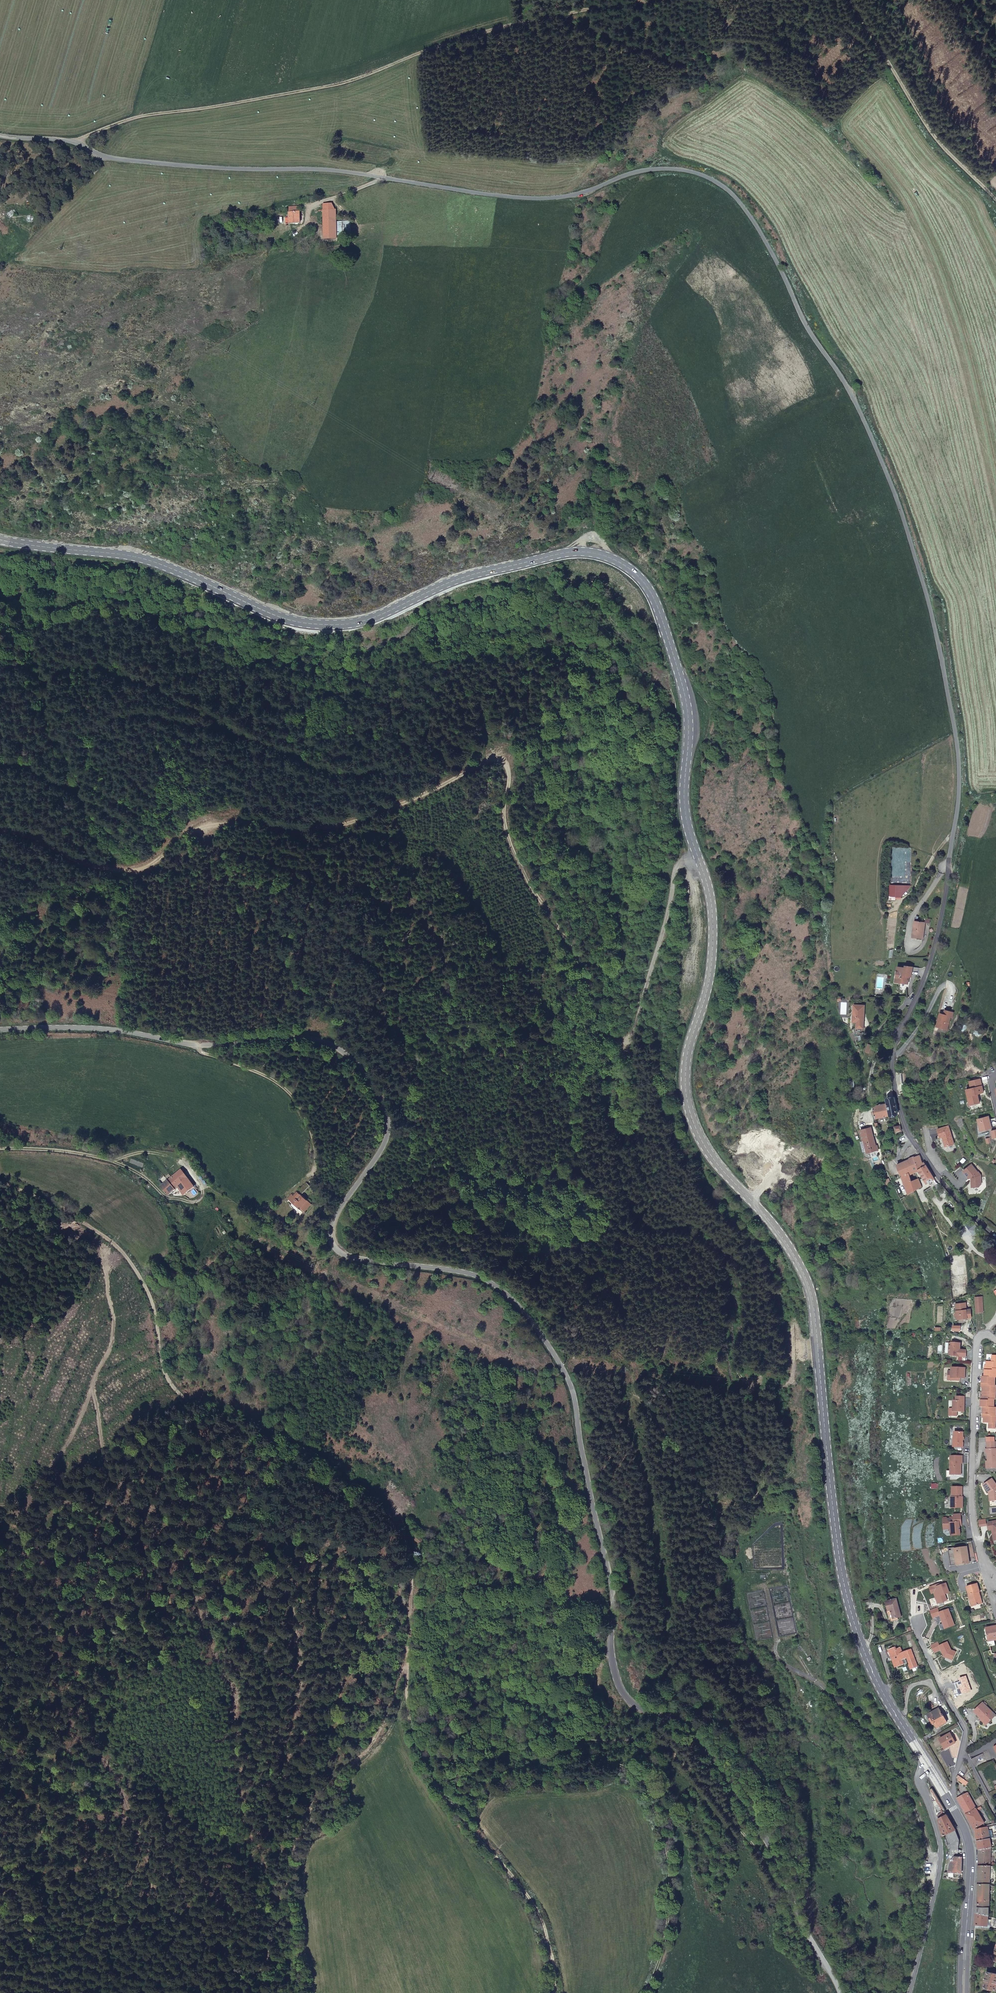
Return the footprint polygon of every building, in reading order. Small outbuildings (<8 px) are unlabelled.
[(289,208),(289,211),(289,213),(289,225),(299,225),(299,213),(298,208),(289,208)] [(335,211),(322,211),(325,241),(337,240),(336,237),(336,223),(335,211)] [(336,223),(336,237),(342,237),(342,238),(351,237),(349,222),(336,223)] [(916,887),(896,885),(894,896),(905,898),(916,887)] [(925,930),(926,922),(916,921),(914,934),(915,934),(914,938),(923,939),(924,931),(925,930)] [(898,976),(897,981),(909,983),(909,978),(908,978),(908,976),(912,976),(913,966),(906,965),(906,967),(898,966),(897,976),(898,976)] [(863,1015),(866,1015),(866,1009),(856,1009),(855,1026),(866,1026),(866,1022),(863,1022),(863,1015)] [(953,1011),(947,1010),(946,1014),(943,1013),(940,1021),(942,1021),(941,1026),(949,1029),(953,1011)] [(942,1021),(940,1021),(936,1020),(934,1028),(940,1030),(941,1026),(942,1021)] [(890,1115),(898,1114),(895,1098),(887,1099),(888,1104),(890,1115)] [(875,1118),(890,1115),(888,1104),(873,1107),(875,1118)] [(874,1137),(865,1140),(868,1152),(877,1150),(874,1137)] [(937,1184),(925,1162),(923,1163),(920,1155),(909,1160),(898,1165),(897,1165),(902,1177),(909,1173),(909,1174),(919,1170),(927,1183),(930,1182),(933,1186),(937,1184)] [(168,1180),(176,1190),(178,1188),(184,1196),(195,1187),(182,1170),(168,1180)] [(909,1195),(915,1191),(922,1187),(918,1178),(912,1181),(909,1174),(909,1173),(902,1177),(909,1195)] [(164,1175),(156,1183),(159,1188),(160,1187),(167,1196),(176,1190),(168,1180),(164,1175)] [(195,1187),(184,1196),(190,1199),(196,1194),(195,1187)] [(300,1215),(309,1208),(299,1196),(296,1198),(293,1195),(287,1200),(289,1203),(287,1204),(292,1210),(294,1208),(300,1215)] [(974,1226),(972,1223),(967,1227),(972,1235),(979,1230),(975,1225),(974,1226)] [(981,1296),(974,1297),(975,1312),(982,1311),(981,1296)] [(970,1317),(969,1308),(965,1309),(965,1302),(955,1303),(956,1311),(954,1313),(954,1315),(956,1317),(956,1318),(970,1317)] [(959,1349),(959,1343),(951,1342),(951,1346),(949,1346),(949,1353),(951,1355),(965,1356),(966,1350),(959,1349)] [(995,1368),(995,1355),(991,1355),(991,1361),(986,1361),(985,1369),(992,1370),(992,1368),(995,1368)] [(947,1370),(947,1377),(960,1377),(964,1378),(964,1367),(951,1367),(951,1371),(947,1370)] [(995,1377),(995,1368),(992,1368),(992,1370),(985,1369),(984,1369),(984,1376),(995,1377)] [(981,1384),(995,1384),(995,1377),(984,1376),(981,1376),(981,1384)] [(982,1392),(987,1392),(995,1393),(995,1384),(981,1384),(980,1383),(980,1387),(982,1387),(982,1392)] [(982,1392),(981,1401),(980,1401),(980,1407),(982,1407),(993,1408),(994,1400),(995,1400),(995,1394),(995,1393),(987,1392),(982,1392)] [(953,1400),(953,1408),(953,1411),(956,1411),(964,1411),(964,1396),(955,1396),(955,1400),(953,1400)] [(982,1407),(982,1414),(983,1414),(983,1423),(988,1423),(988,1429),(995,1429),(995,1421),(995,1416),(995,1408),(993,1408),(982,1407)] [(963,1432),(954,1431),(954,1442),(955,1442),(955,1446),(963,1447),(963,1442),(962,1442),(963,1432)] [(986,1438),(987,1449),(995,1448),(994,1441),(994,1437),(986,1438)] [(987,1461),(988,1468),(995,1468),(995,1448),(987,1449),(985,1449),(985,1453),(987,1453),(987,1461)] [(950,1456),(950,1470),(950,1474),(961,1474),(961,1470),(960,1468),(960,1467),(961,1467),(961,1463),(962,1463),(962,1455),(950,1456)] [(989,1492),(991,1491),(992,1500),(995,1500),(995,1484),(992,1478),(983,1485),(989,1492)] [(952,1496),(963,1496),(963,1486),(952,1487),(952,1496)] [(950,1508),(963,1508),(963,1496),(952,1496),(950,1496),(950,1508)] [(961,1521),(961,1513),(953,1514),(954,1517),(943,1518),(944,1524),(948,1528),(951,1528),(951,1534),(961,1534),(960,1524),(959,1521),(961,1521)] [(970,1562),(967,1546),(955,1548),(957,1564),(970,1562)] [(973,1606),(982,1603),(978,1592),(980,1591),(978,1583),(967,1586),(970,1594),(969,1594),(973,1606)] [(882,1603),(885,1612),(887,1611),(889,1620),(894,1619),(897,1617),(892,1600),(882,1603)] [(989,1646),(995,1644),(994,1639),(995,1639),(995,1626),(986,1628),(988,1640),(989,1646)] [(890,1657),(894,1667),(900,1665),(898,1660),(904,1659),(906,1665),(905,1665),(907,1670),(913,1668),(907,1650),(898,1653),(897,1648),(892,1649),(892,1647),(885,1649),(888,1658),(890,1657)] [(995,1716),(995,1715),(984,1702),(975,1711),(981,1718),(987,1724),(995,1716)] [(940,1709),(929,1716),(934,1724),(936,1723),(938,1727),(947,1722),(940,1709)] [(946,1748),(956,1742),(951,1732),(940,1739),(946,1748)] [(922,1738),(925,1742),(933,1737),(930,1733),(922,1738)] [(966,1785),(968,1782),(959,1775),(957,1777),(959,1779),(958,1780),(966,1785)] [(957,1798),(966,1815),(977,1809),(968,1793),(957,1798)] [(974,1828),(981,1825),(985,1823),(977,1809),(966,1815),(974,1828)] [(956,1831),(945,1812),(937,1816),(943,1837),(947,1835),(956,1831)] [(990,1838),(987,1827),(975,1829),(978,1841),(990,1838)] [(960,1841),(956,1831),(947,1835),(950,1849),(949,1855),(954,1856),(958,1856),(959,1850),(960,1841)] [(990,1838),(978,1841),(979,1850),(991,1847),(990,1838)] [(991,1847),(979,1850),(979,1865),(990,1865),(991,1847)] [(962,1850),(959,1850),(958,1856),(954,1856),(948,1865),(949,1872),(961,1873),(962,1850)] [(990,1865),(979,1865),(978,1881),(981,1881),(982,1884),(990,1884),(990,1865)] [(981,1881),(978,1881),(978,1913),(989,1916),(989,1908),(990,1884),(982,1884),(981,1881)] [(976,1913),(975,1928),(984,1928),(986,1928),(986,1926),(987,1926),(988,1918),(988,1916),(978,1914),(976,1913)] [(995,1988),(995,1974),(987,1972),(984,1988),(995,1990),(995,1988)]
